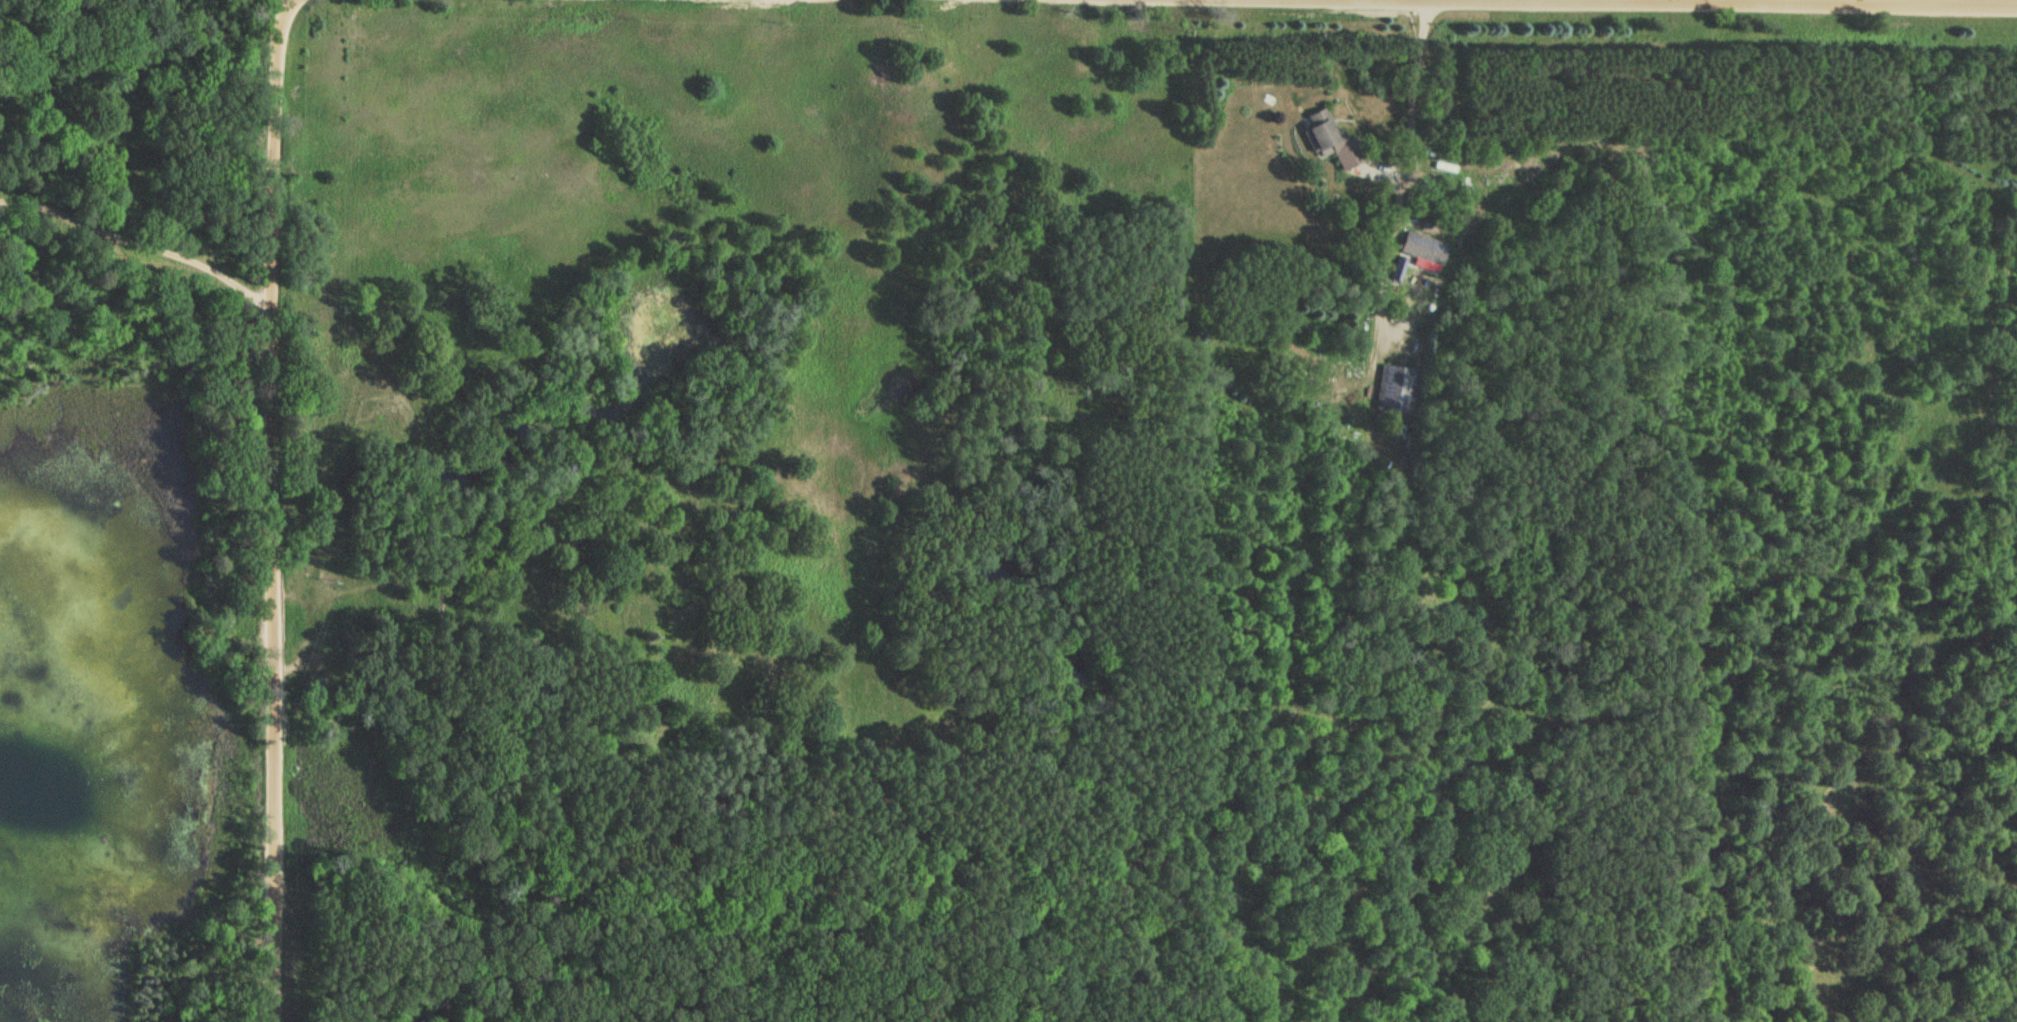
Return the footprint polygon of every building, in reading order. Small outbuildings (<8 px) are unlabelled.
[(1304,127),(1317,153),(1332,145),(1343,166),(1358,158),(1345,134),(1338,138),(1326,116),(1328,115),(1323,106),(1308,114),(1313,123),(1304,127)] [(1406,228),(1399,248),(1439,261),(1446,241),(1406,228)] [(1383,361),(1375,407),(1411,413),(1418,367),(1383,361)]
